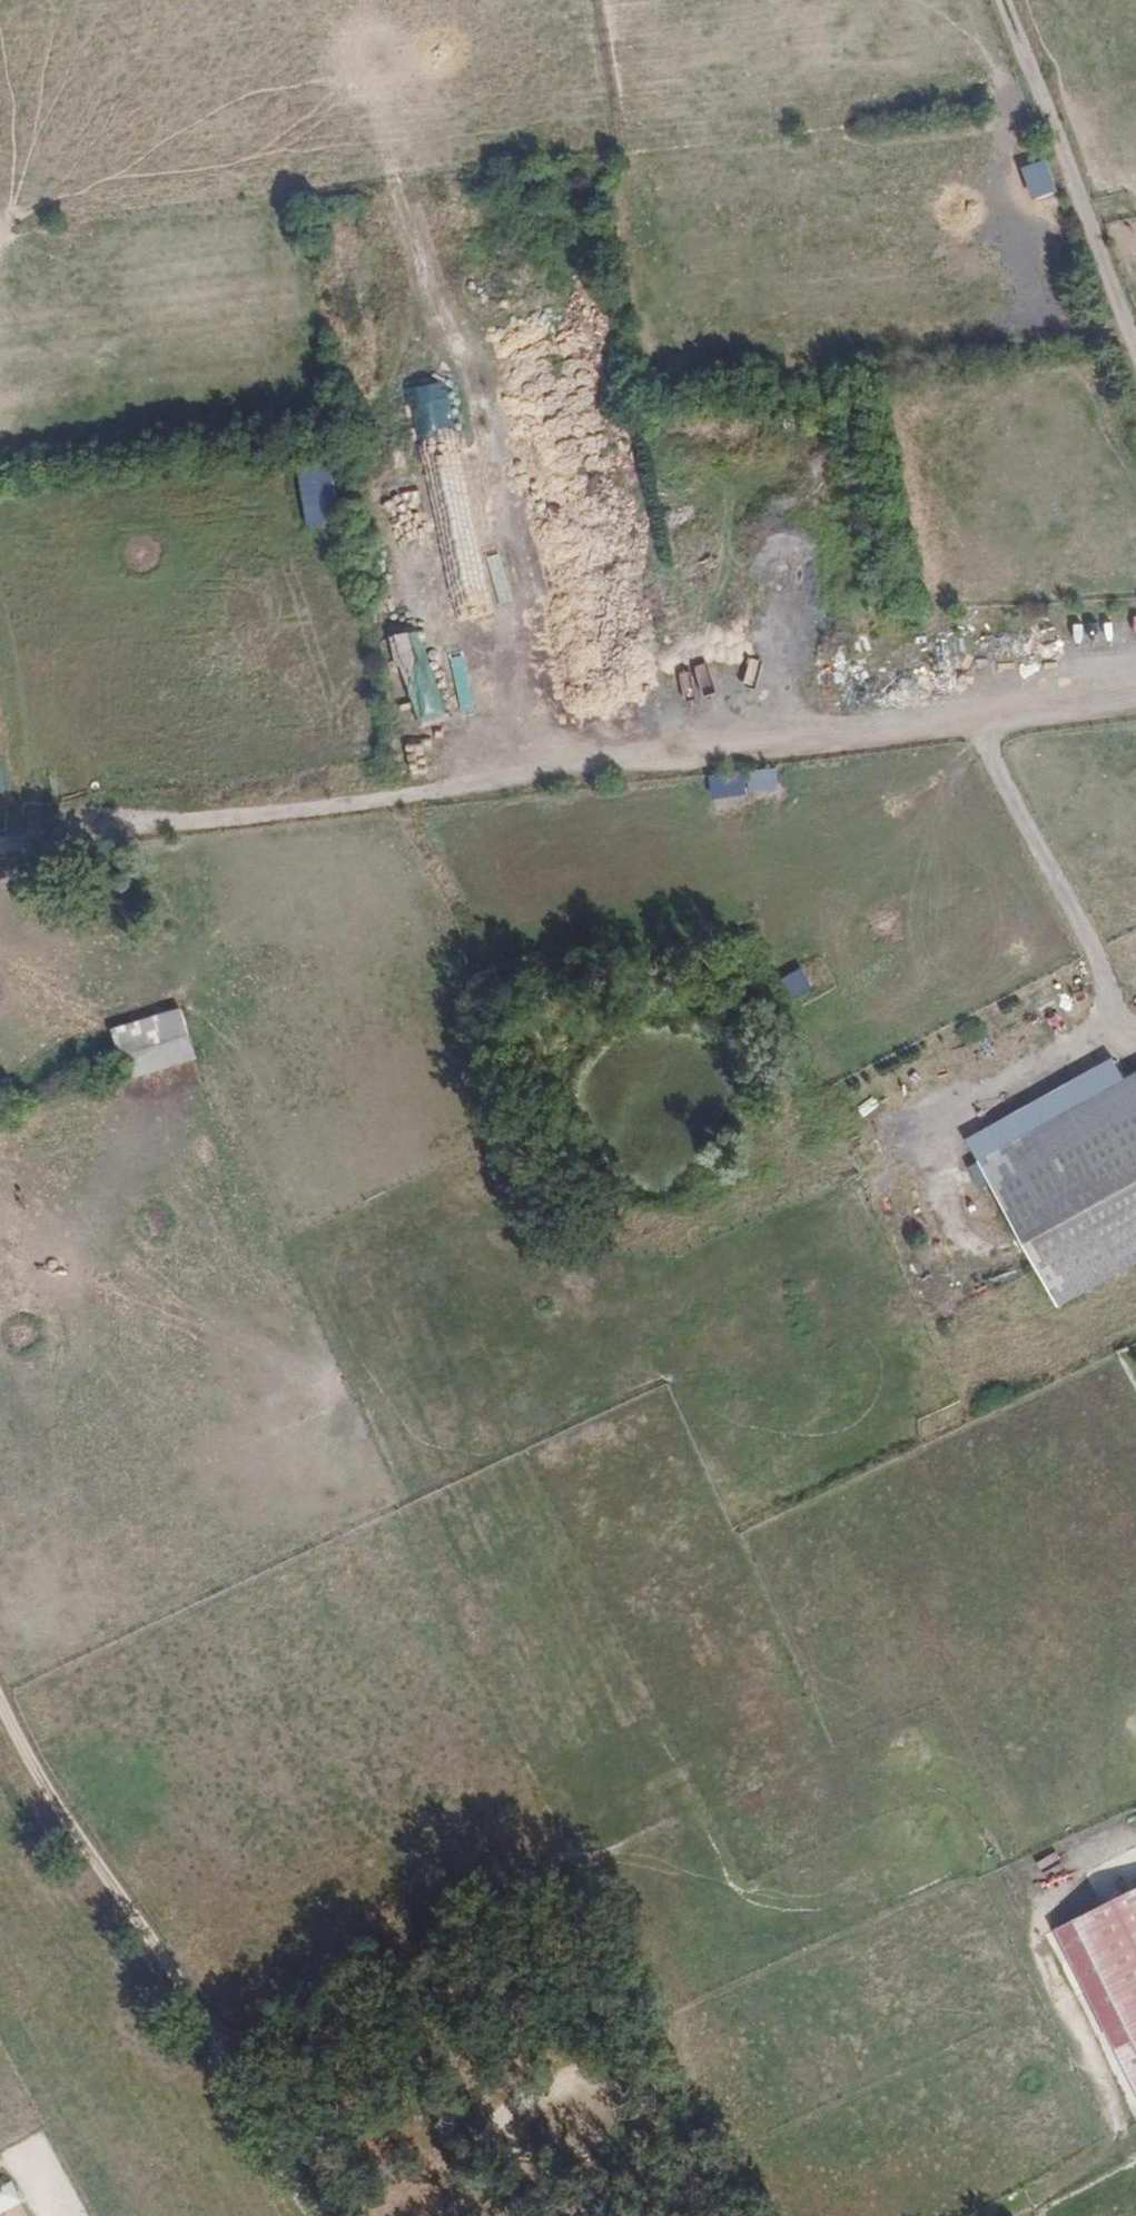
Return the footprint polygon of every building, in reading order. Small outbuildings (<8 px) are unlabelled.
[(1051,162),(1021,170),(1030,203),(1060,195),(1051,162)] [(296,471),(305,524),(341,518),(333,465),(296,471)] [(712,770),(713,793),(779,791),(778,769),(712,770)] [(181,1007),(113,1026),(127,1073),(196,1053),(181,1007)] [(994,1180),(1062,1303),(1135,1263),(1135,1066),(979,1152),(994,1180)] [(1102,1979),(1135,1962),(1135,1889),(1072,1920),(1074,1925),(1102,1979)] [(1102,1979),(1074,1925),(1056,1934),(1135,2096),(1135,2049),(1102,1979)] [(1102,1979),(1135,2049),(1135,1962),(1102,1979)]
